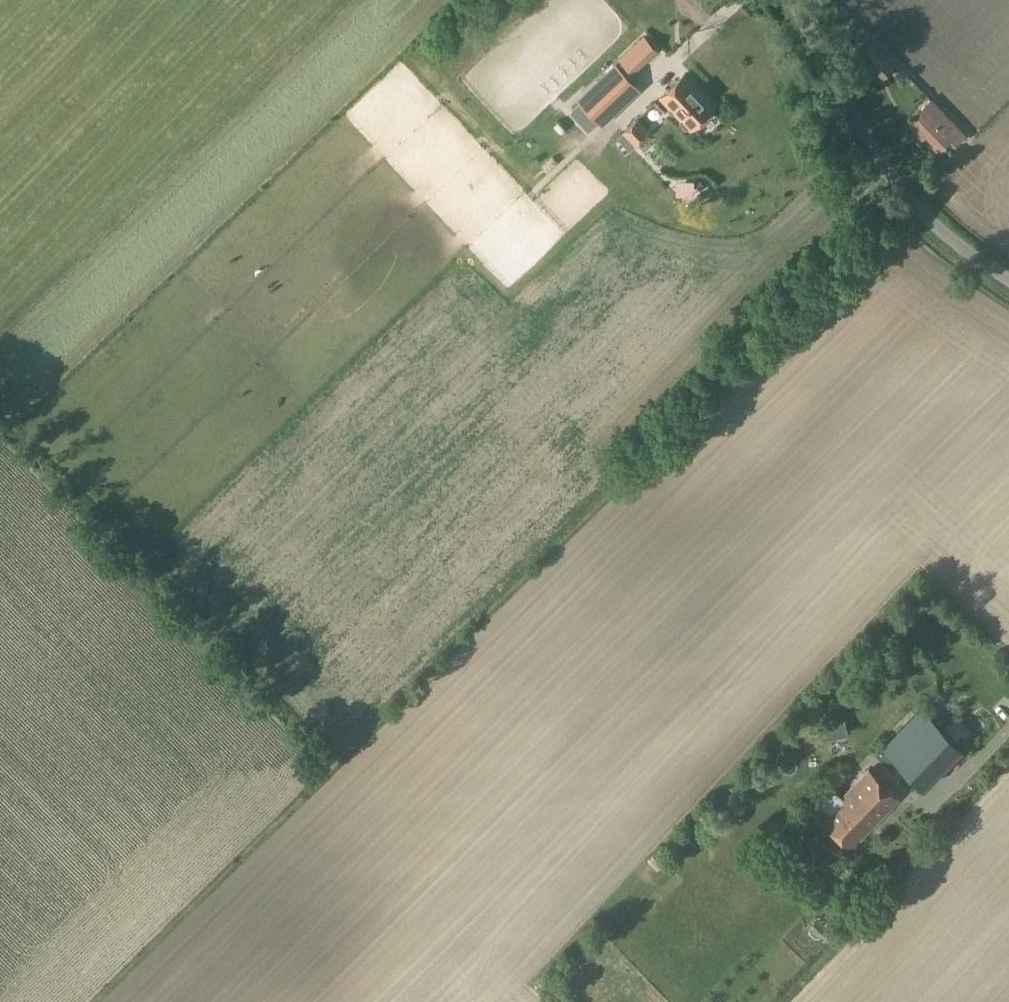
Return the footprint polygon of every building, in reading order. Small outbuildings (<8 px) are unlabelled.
[(616,65),(584,95),(580,99),(586,105),(601,122),(637,87),(616,65)] [(715,105),(685,74),(660,98),(690,129),(715,105)] [(923,112),(909,126),(922,140),(925,137),(938,150),(951,137),(949,134),(956,127),(930,100),(921,109),(923,112)] [(650,130),(638,117),(621,133),(634,145),(650,130)] [(923,706),(882,748),(926,791),(966,749),(923,706)] [(818,804),(826,812),(821,818),(852,848),(900,798),(869,769),(840,798),(832,790),(818,804)]
